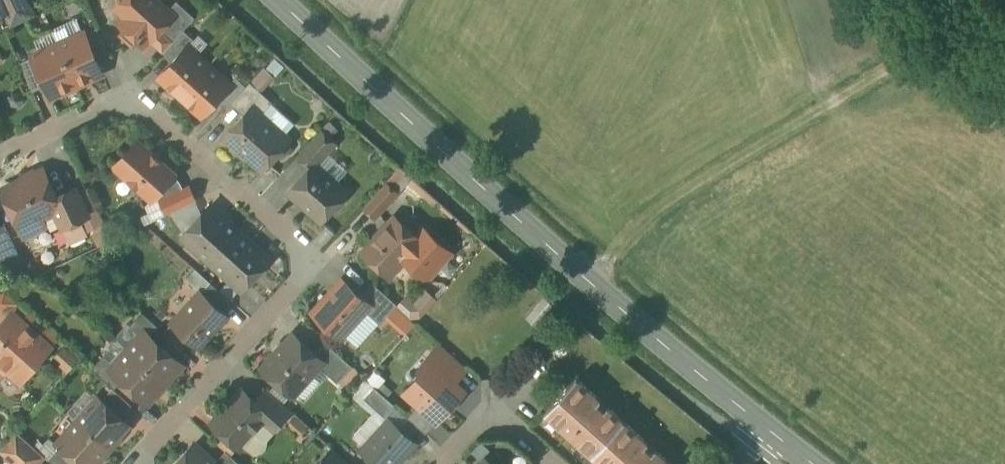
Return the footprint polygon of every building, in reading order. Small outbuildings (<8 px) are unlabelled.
[(5,12),(11,9),(7,0),(0,0),(0,15),(5,12)] [(11,9),(5,12),(12,27),(37,15),(30,0),(7,0),(11,9)] [(157,0),(124,0),(118,7),(129,17),(122,25),(128,30),(123,34),(134,44),(138,39),(144,44),(150,37),(153,39),(161,30),(174,15),(169,11),(157,0)] [(174,15),(161,30),(174,41),(164,52),(164,53),(185,30),(196,18),(178,1),(169,11),(174,15)] [(1003,18),(995,22),(994,31),(1002,37),(1003,36),(1004,40),(1004,19),(1003,18)] [(111,57),(98,28),(86,33),(99,62),(111,57)] [(185,30),(164,53),(174,61),(186,48),(186,49),(189,46),(195,39),(185,30)] [(86,33),(59,44),(77,84),(104,72),(86,33)] [(59,44),(33,56),(33,57),(46,86),(51,96),(77,84),(59,44)] [(174,61),(160,77),(182,96),(210,65),(189,46),(186,49),(186,48),(174,61)] [(46,86),(33,57),(21,62),(34,91),(46,86)] [(230,83),(210,65),(182,96),(203,115),(217,100),(229,87),(228,86),(230,83)] [(998,74),(990,85),(1004,95),(1004,78),(998,74)] [(230,83),(228,86),(229,87),(217,100),(227,108),(232,103),(247,86),(236,76),(230,83)] [(247,86),(232,103),(246,115),(254,107),(262,115),(274,102),(251,82),(247,86)] [(262,115),(254,107),(246,115),(228,136),(263,168),(289,139),(262,115)] [(337,143),(322,129),(298,156),(311,168),(316,162),(318,164),(337,143)] [(176,173),(139,140),(115,166),(152,199),(158,193),(174,175),(176,173)] [(318,164),(316,162),(311,168),(289,192),(322,221),(335,207),(339,206),(347,197),(347,194),(349,191),(318,164)] [(74,189),(57,198),(44,169),(3,189),(19,223),(39,213),(41,218),(56,211),(64,227),(88,216),(74,189)] [(174,175),(158,193),(163,198),(187,186),(182,184),(178,180),(175,176),(174,175)] [(386,182),(365,206),(377,217),(398,193),(386,182)] [(163,198),(161,199),(168,213),(196,200),(189,185),(163,198)] [(211,205),(185,234),(214,260),(237,234),(238,234),(240,231),(211,205)] [(396,216),(389,224),(387,224),(376,236),(376,239),(364,252),(379,266),(379,269),(385,274),(388,274),(391,276),(407,258),(407,256),(421,239),(396,216)] [(0,228),(0,261),(19,252),(6,225),(0,228)] [(238,234),(237,234),(214,260),(212,262),(242,289),(268,261),(238,234)] [(343,279),(314,311),(342,337),(366,310),(371,305),(359,294),(343,279)] [(398,305),(372,280),(359,294),(371,305),(366,310),(381,323),(398,305)] [(212,282),(202,292),(223,311),(232,300),(212,282)] [(0,294),(0,311),(19,302),(6,291),(0,294)] [(202,292),(201,291),(173,323),(199,346),(228,315),(223,311),(202,292)] [(17,316),(3,332),(0,330),(0,367),(5,371),(11,371),(11,370),(22,380),(48,350),(34,337),(37,334),(17,316)] [(129,350),(165,384),(183,365),(147,331),(129,350)] [(294,333),(263,367),(294,395),(320,366),(324,361),(316,354),(294,333)] [(354,366),(327,342),(316,354),(324,361),(320,366),(339,383),(354,366)] [(468,368),(441,344),(428,359),(436,367),(437,366),(455,382),(468,368)] [(148,403),(165,384),(129,350),(115,365),(111,369),(123,380),(148,403)] [(115,365),(105,355),(93,369),(114,387),(115,389),(123,380),(111,369),(115,365)] [(436,367),(428,376),(420,376),(406,391),(438,420),(465,391),(455,382),(437,366),(436,367)] [(578,377),(545,413),(601,463),(622,463),(647,439),(578,377)] [(292,410),(266,386),(254,399),(270,414),(266,419),(276,428),(292,410)] [(115,389),(114,387),(102,400),(122,417),(133,405),(115,389)] [(254,399),(243,390),(214,423),(240,447),(243,444),(247,444),(255,436),(254,431),(266,419),(270,414),(254,399)] [(102,400),(100,397),(79,420),(69,411),(69,412),(111,450),(112,449),(109,447),(129,424),(122,417),(102,400)] [(69,412),(79,421),(58,444),(61,446),(80,463),(81,463),(93,463),(108,447),(111,450),(69,412)] [(361,449),(378,463),(399,463),(418,443),(390,418),(361,449)] [(17,430),(1,448),(19,463),(29,463),(41,451),(17,430)] [(647,439),(622,463),(674,463),(647,439)] [(176,463),(218,463),(195,443),(176,463)] [(61,446),(49,459),(55,463),(80,463),(61,446)] [(319,463),(351,463),(334,448),(319,463)] [(230,454),(221,463),(241,463),(230,454)]
